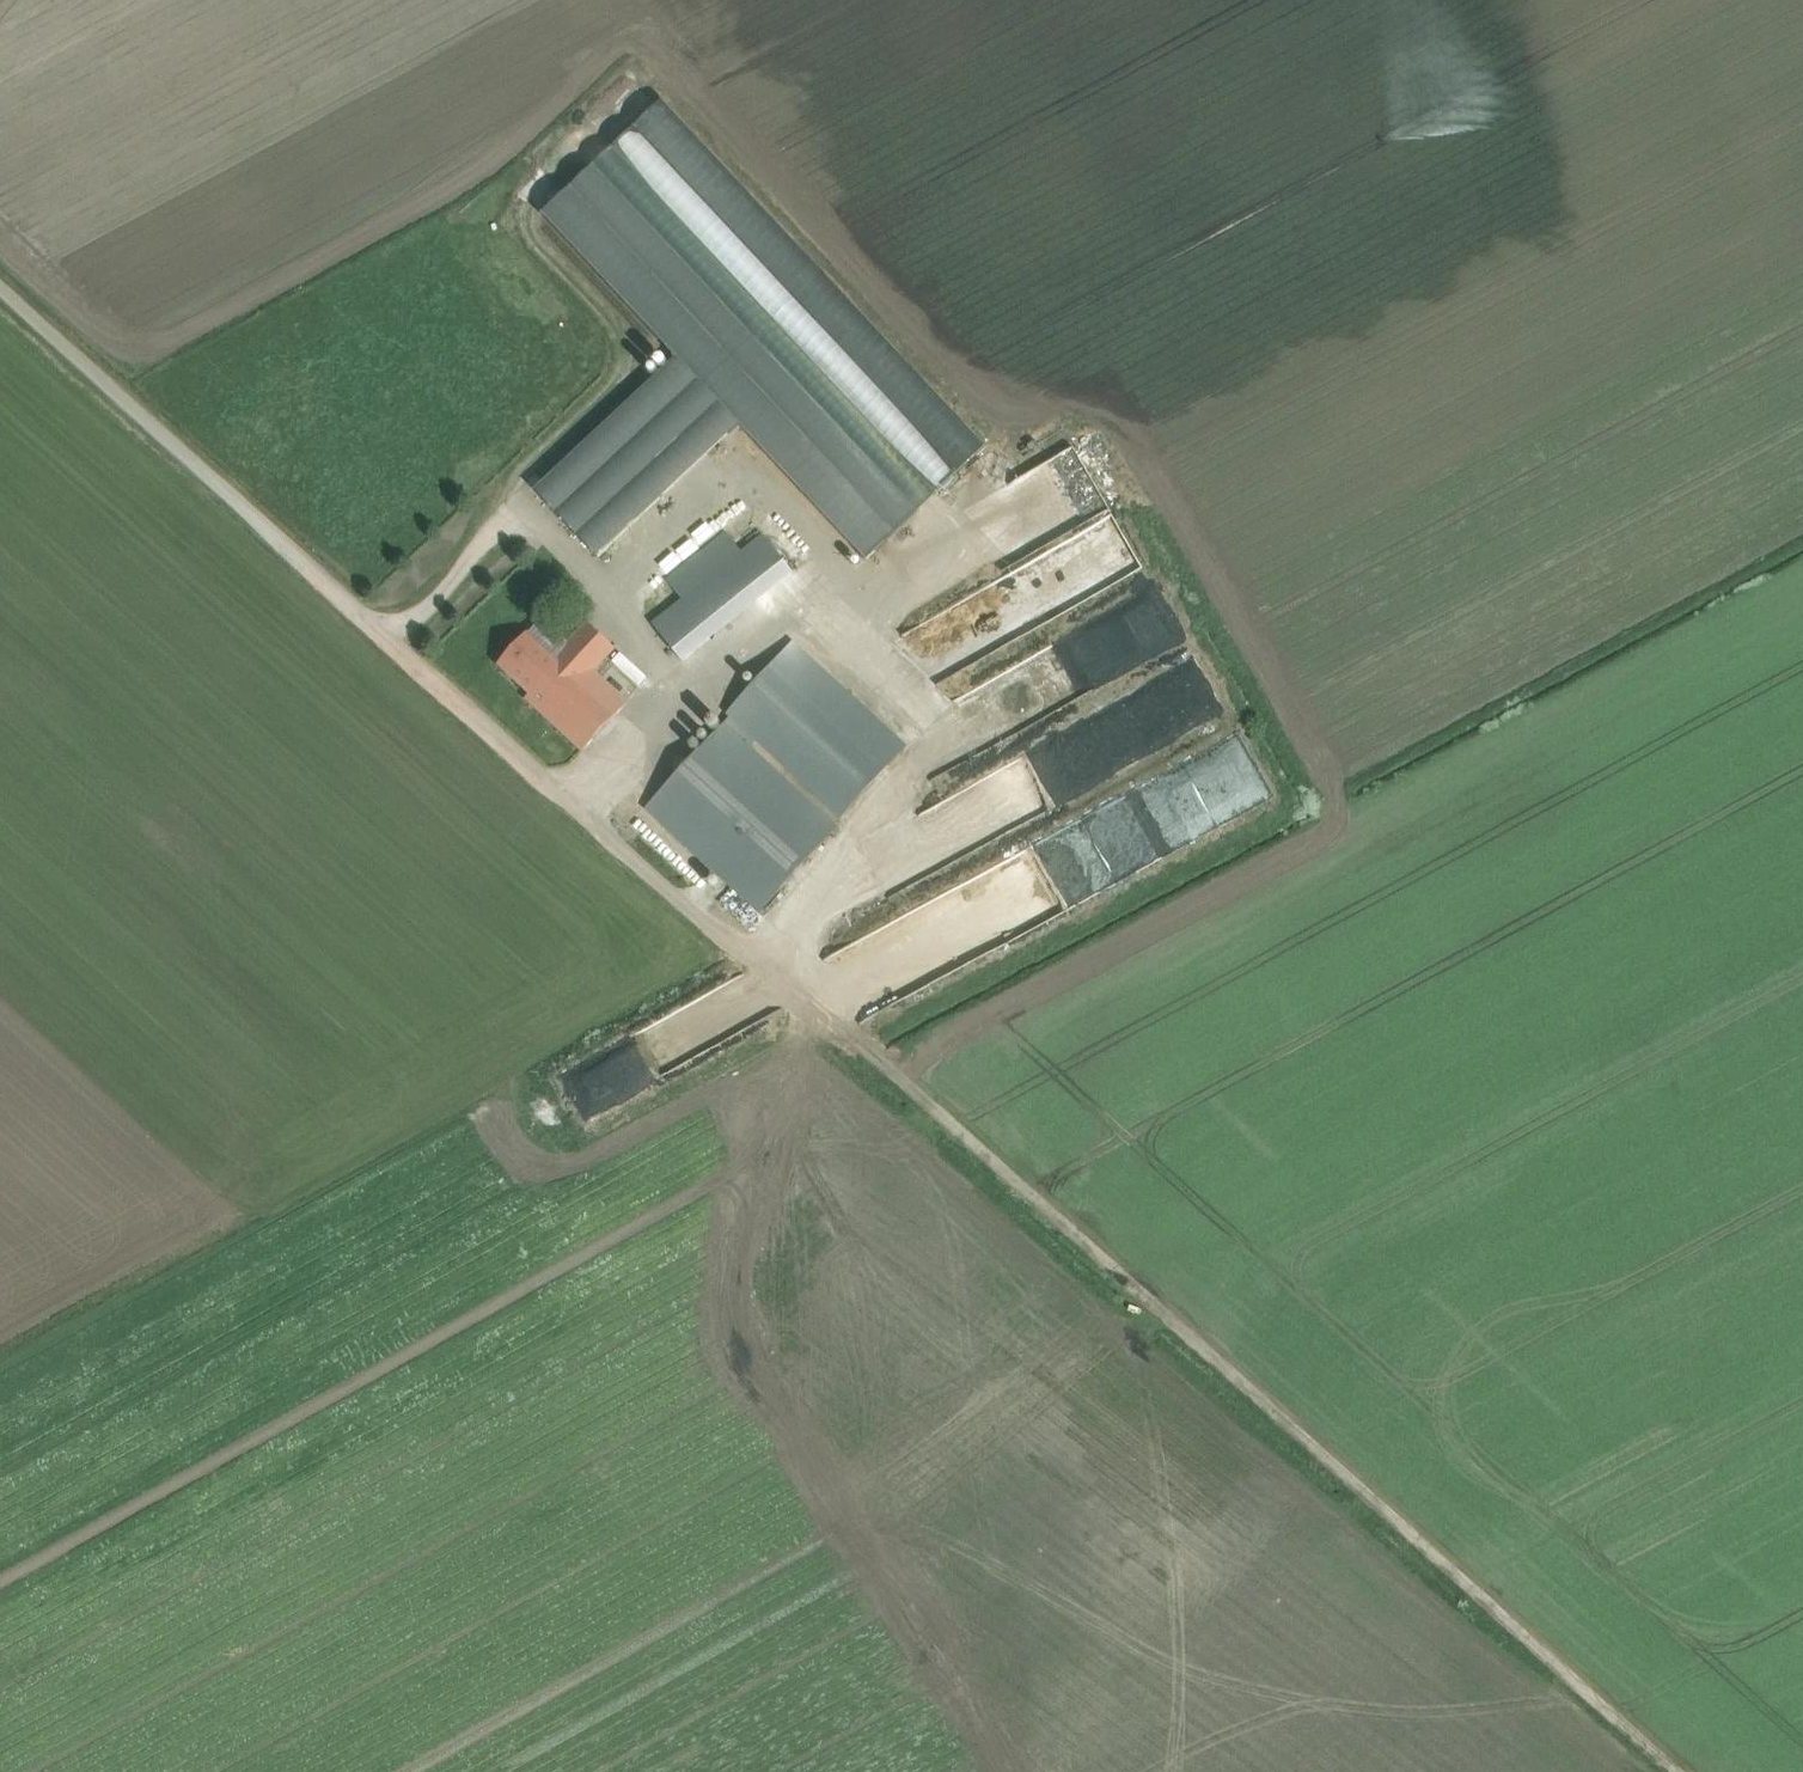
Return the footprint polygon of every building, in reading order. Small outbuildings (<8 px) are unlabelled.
[(534,492),(599,557),(742,423),(871,558),(989,446),(665,100),(545,213),(679,356),(534,492)] [(728,532),(668,581),(682,598),(742,550),(728,532)] [(500,664),(532,693),(527,698),(583,750),(628,702),(595,671),(616,648),(589,623),(555,659),(528,633),(500,664)] [(735,705),(739,708),(731,717),(841,819),(907,747),(793,642),(735,705)] [(839,828),(753,749),(758,743),(731,717),(647,808),(760,913),(839,828)]
